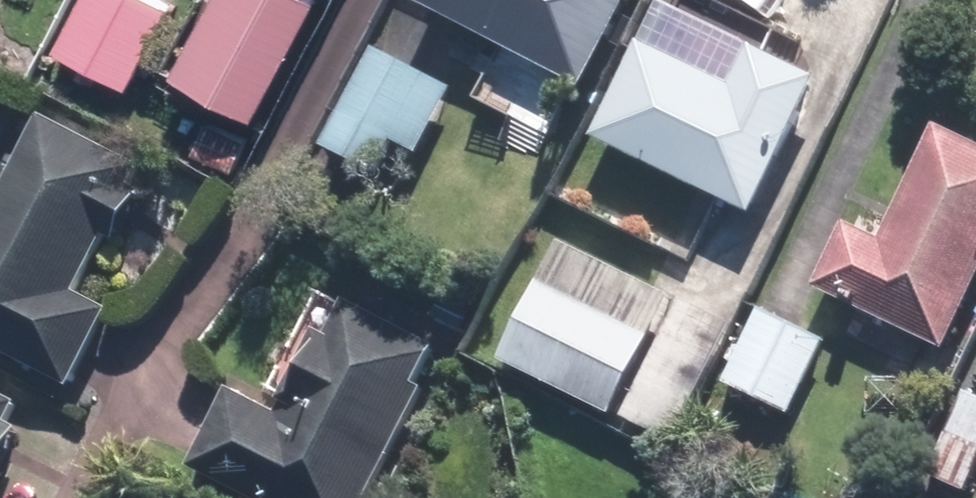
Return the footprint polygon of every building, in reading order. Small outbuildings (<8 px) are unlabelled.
[(156,0),(86,0),(59,53),(133,90),(174,9),(156,0)] [(320,0),(219,0),(180,78),(267,121),(326,3),(320,0)] [(424,7),(590,88),(634,0),(427,0),(424,7)] [(757,221),(824,82),(663,5),(596,144),(757,221)] [(456,87),(376,48),(324,155),(377,180),(396,141),(423,155),(456,87)] [(140,167),(42,119),(0,205),(0,350),(74,386),(112,309),(80,294),(108,237),(122,244),(146,194),(131,186),(140,167)] [(940,128),(887,241),(845,221),(813,289),(951,353),(975,300),(975,144),(940,128)] [(612,418),(670,296),(562,244),(503,366),(612,418)] [(735,326),(682,300),(624,419),(677,445),(735,326)] [(348,303),(331,337),(319,331),(281,404),(288,407),(283,416),(231,389),(191,467),(251,497),(373,497),(428,391),(421,387),(440,351),(348,303)] [(830,342),(764,310),(726,388),(793,420),(830,342)] [(24,430),(12,425),(22,406),(0,395),(0,477),(24,430)] [(975,477),(975,398),(969,395),(933,476),(969,492),(975,477)]
